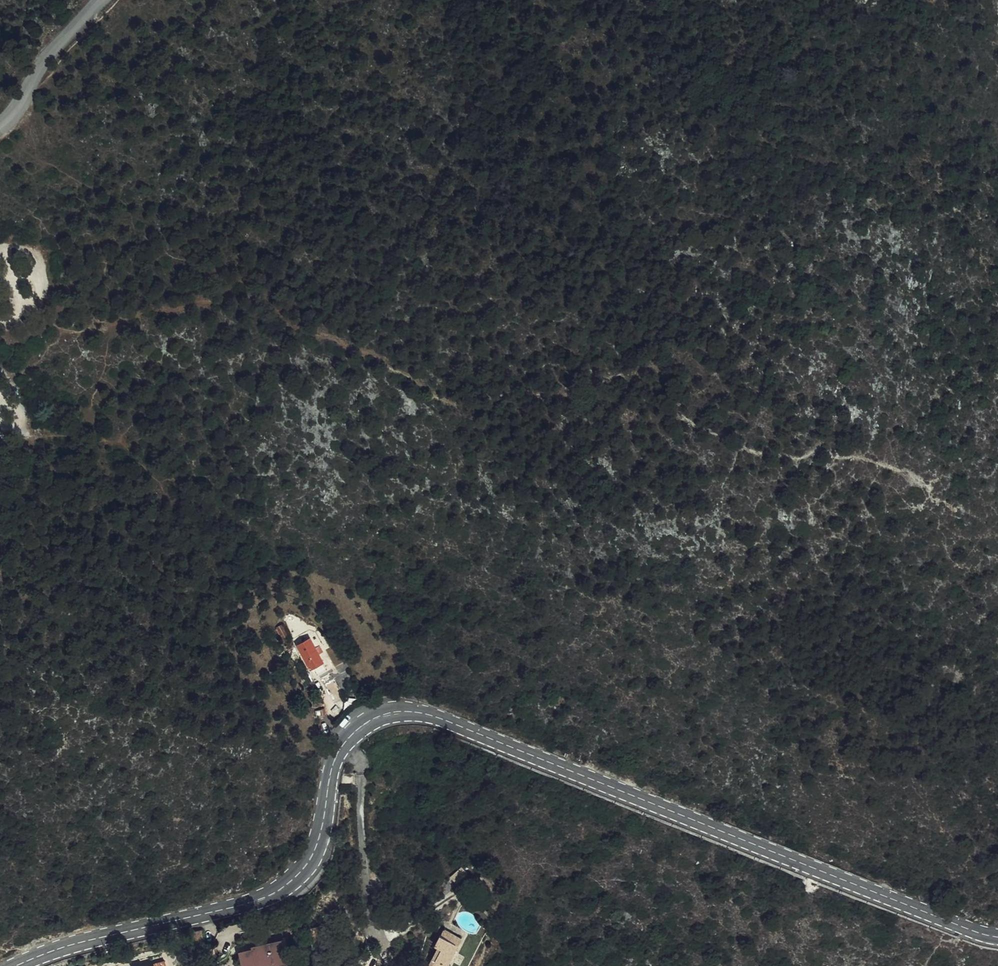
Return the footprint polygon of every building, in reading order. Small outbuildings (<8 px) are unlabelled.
[(287,646),(304,669),(317,658),(301,636),(287,646)] [(337,680),(328,683),(333,702),(342,700),(337,680)] [(448,874),(454,881),(465,871),(459,865),(448,874)] [(447,938),(450,932),(440,927),(437,933),(447,938)] [(199,930),(188,932),(191,948),(202,945),(199,930)] [(450,932),(447,938),(437,933),(433,945),(435,946),(426,965),(448,965),(450,963),(447,962),(459,937),(450,932)] [(241,965),(270,965),(287,962),(281,942),(252,949),(253,953),(238,956),(241,965)] [(375,965),(378,959),(372,956),(369,964),(361,961),(359,965),(377,965),(375,965)]
